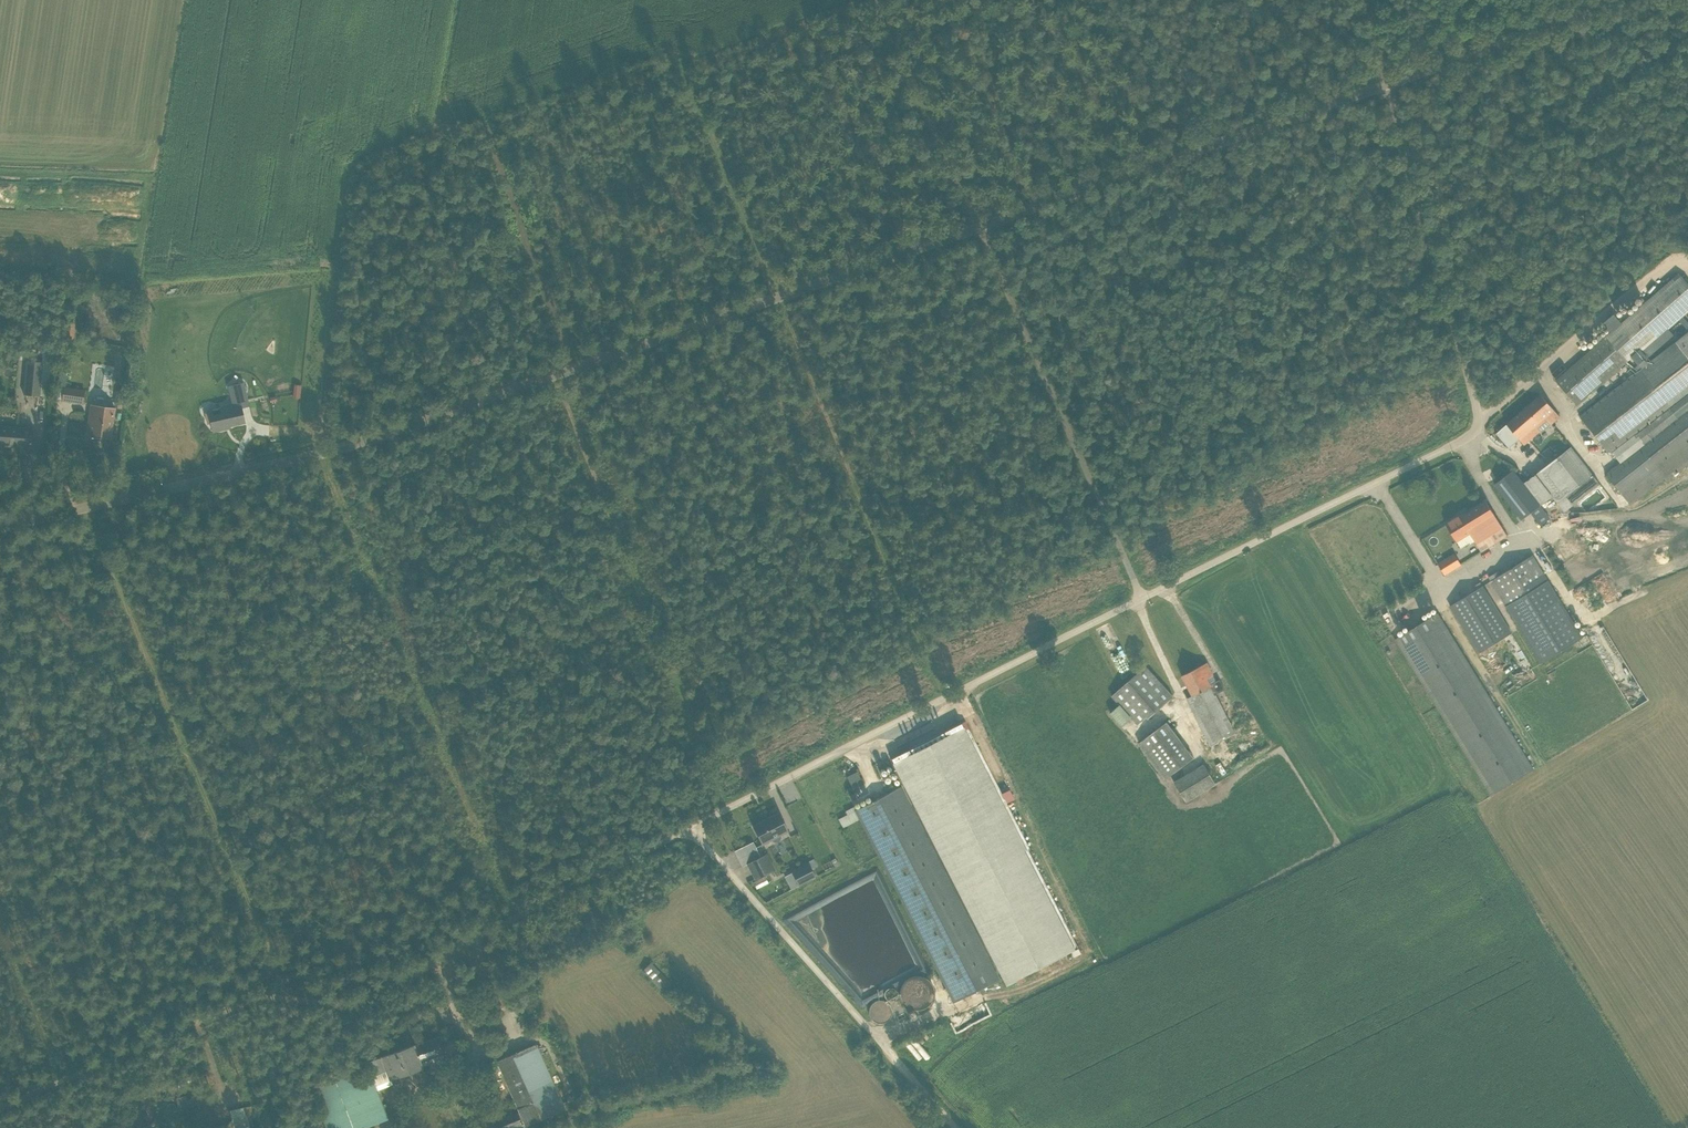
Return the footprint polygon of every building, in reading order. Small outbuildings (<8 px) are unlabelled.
[(1687,311),(1687,284),(1679,273),(1559,376),(1551,367),(1547,371),(1577,405),(1641,349),(1646,357),(1673,334),(1668,328),(1687,311)] [(65,311),(75,312),(76,304),(66,303),(65,311)] [(61,341),(72,342),(75,322),(64,320),(61,341)] [(1687,464),(1687,331),(1579,415),(1597,438),(1594,441),(1598,446),(1601,443),(1610,455),(1613,453),(1619,462),(1605,473),(1630,505),(1664,478),(1666,481),(1687,464)] [(23,393),(39,395),(42,361),(26,359),(23,393)] [(62,400),(82,403),(84,389),(70,387),(70,381),(64,381),(62,400)] [(212,432),(225,429),(225,426),(245,422),(241,407),(248,405),(243,382),(227,385),(230,402),(219,404),(219,407),(206,409),(207,412),(204,413),(206,424),(209,423),(212,432)] [(300,385),(293,384),(292,397),(299,398),(300,385)] [(112,405),(115,391),(107,390),(104,404),(112,405)] [(1551,424),(1560,416),(1540,394),(1496,433),(1509,448),(1519,439),(1524,444),(1540,431),(1541,431),(1550,423),(1551,424)] [(85,435),(109,438),(108,446),(111,446),(113,437),(111,436),(115,407),(90,404),(85,435)] [(30,452),(32,428),(0,425),(0,444),(20,446),(19,451),(30,452)] [(1564,511),(1600,483),(1571,446),(1535,474),(1564,511)] [(1489,489),(1515,523),(1530,512),(1541,525),(1550,518),(1540,504),(1541,503),(1513,469),(1489,489)] [(1481,551),(1508,535),(1486,500),(1465,513),(1464,511),(1445,523),(1456,541),(1457,541),(1461,547),(1470,542),(1470,543),(1475,541),(1481,551)] [(1552,543),(1577,584),(1599,569),(1572,529),(1552,543)] [(1455,553),(1438,563),(1445,574),(1461,564),(1455,553)] [(1540,662),(1583,636),(1532,554),(1490,581),(1540,662)] [(1479,652),(1512,632),(1481,581),(1472,586),(1474,590),(1450,606),(1479,652)] [(1427,601),(1416,610),(1420,615),(1431,607),(1427,601)] [(1491,795),(1534,768),(1438,612),(1394,638),(1491,795)] [(1397,629),(1405,625),(1403,620),(1395,624),(1397,629)] [(1589,645),(1597,642),(1591,626),(1583,630),(1589,645)] [(1211,746),(1236,733),(1216,693),(1225,689),(1220,678),(1217,680),(1208,662),(1182,675),(1192,695),(1186,698),(1211,746)] [(1149,718),(1172,697),(1144,665),(1112,695),(1120,704),(1111,713),(1122,725),(1132,717),(1138,724),(1147,716),(1149,718)] [(963,720),(890,757),(1006,985),(1079,948),(963,720)] [(1165,778),(1195,757),(1167,721),(1139,742),(1165,778)] [(888,747),(890,753),(899,749),(897,743),(888,747)] [(1204,763),(1175,781),(1187,801),(1216,784),(1204,763)] [(843,784),(852,779),(847,769),(838,774),(843,784)] [(952,1001),(997,979),(899,786),(855,809),(859,818),(952,1001)] [(853,805),(836,814),(842,826),(859,818),(855,809),(853,805)] [(761,843),(787,830),(778,811),(751,825),(761,843)] [(766,852),(746,863),(754,879),(768,872),(774,868),(766,852)] [(790,870),(792,873),(789,874),(795,885),(814,876),(807,862),(790,870)] [(769,900),(771,904),(784,897),(781,893),(769,900)] [(776,911),(787,903),(783,898),(772,906),(776,911)] [(650,961),(641,970),(661,991),(670,982),(650,961)] [(730,1036),(739,1046),(745,1039),(737,1030),(730,1036)] [(390,1078),(447,1057),(438,1034),(365,1060),(367,1066),(376,1089),(392,1083),(390,1078)] [(564,1108),(534,1043),(495,1060),(518,1110),(491,1121),(494,1127),(510,1127),(523,1123),(524,1125),(564,1108)] [(380,1116),(366,1077),(367,1076),(363,1065),(343,1072),(342,1070),(305,1083),(322,1127),(346,1127),(380,1116)] [(137,1096),(146,1093),(143,1084),(134,1087),(137,1096)] [(168,1095),(176,1094),(175,1087),(167,1088),(168,1095)] [(237,1127),(253,1124),(251,1113),(253,1112),(251,1104),(229,1109),(232,1119),(228,1120),(228,1122),(206,1127),(204,1127),(203,1124),(193,1126),(194,1127),(238,1127),(237,1127)] [(316,1118),(305,1122),(307,1126),(303,1127),(320,1127),(316,1118)]
